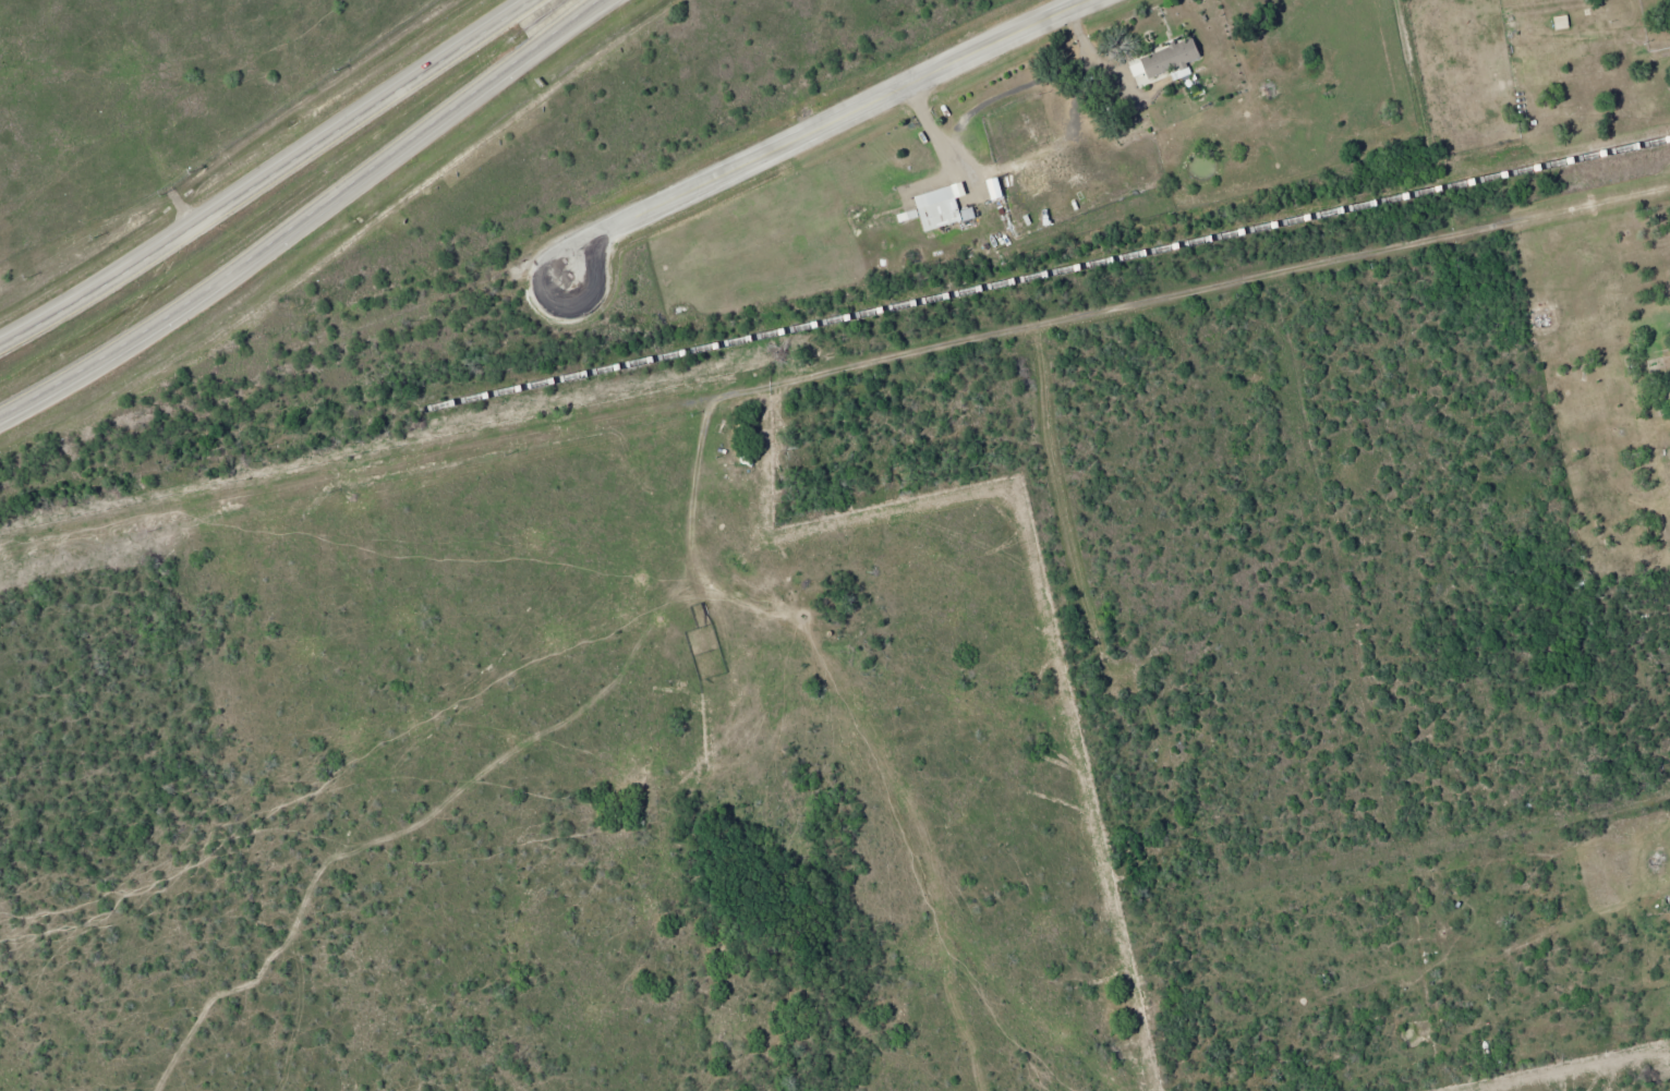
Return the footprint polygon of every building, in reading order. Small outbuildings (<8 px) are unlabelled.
[(1205,59),(1197,37),(1142,56),(1150,78),(1205,59)] [(928,232),(965,220),(953,185),(916,196),(928,232)]
